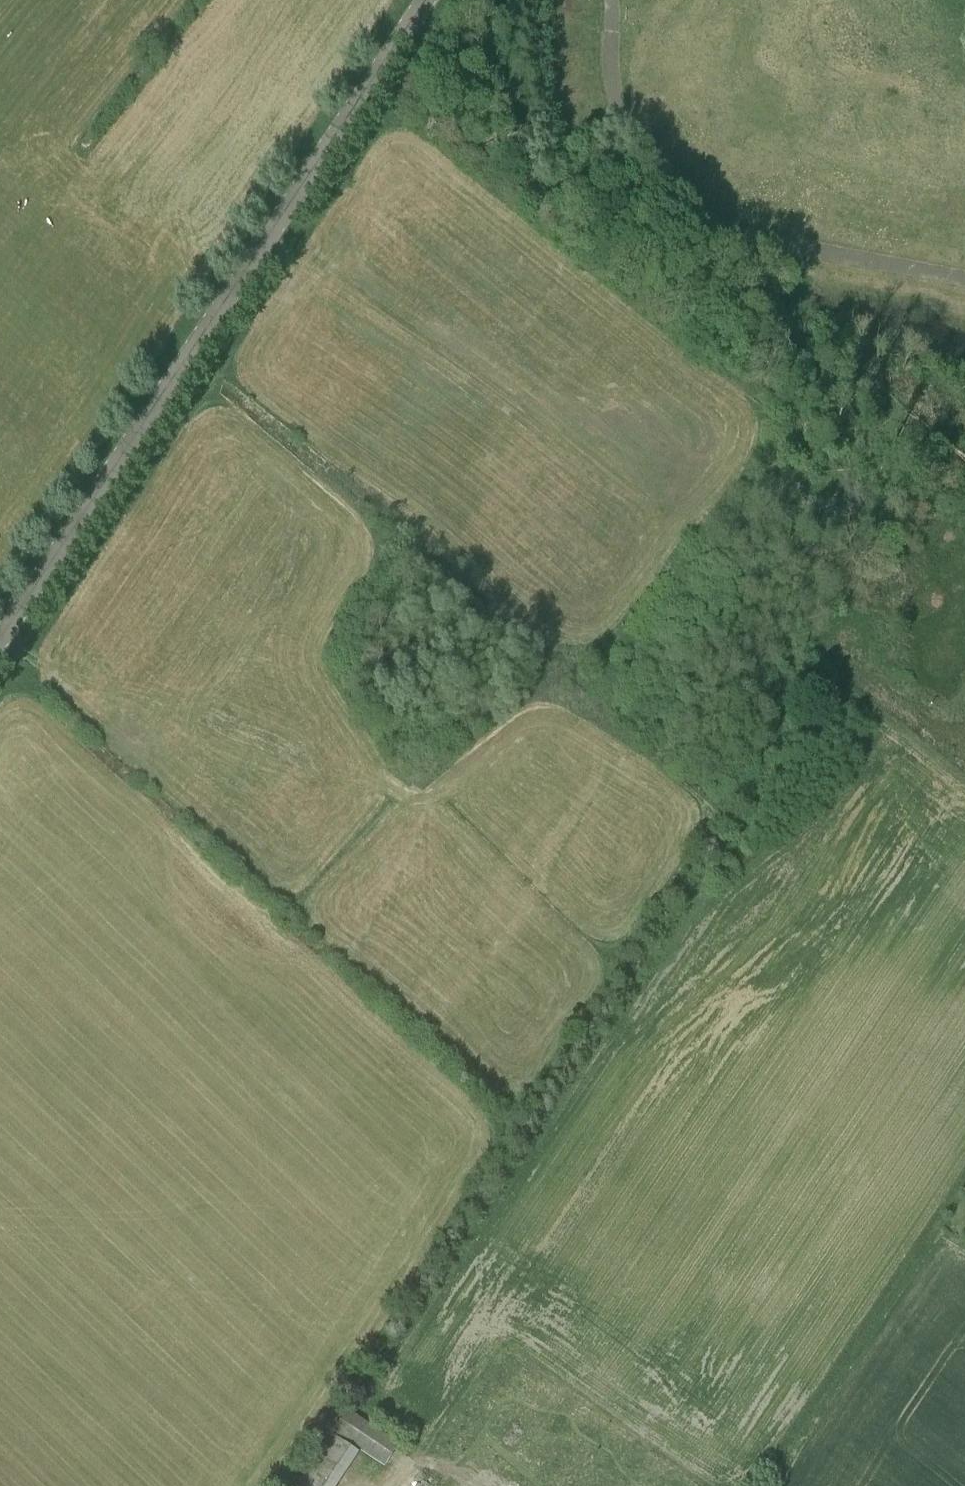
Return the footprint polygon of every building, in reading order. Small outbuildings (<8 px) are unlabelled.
[(346,1411),(331,1434),(384,1468),(399,1445),(346,1411)] [(327,1440),(298,1485),(338,1485),(359,1455),(331,1436),(327,1440)]
